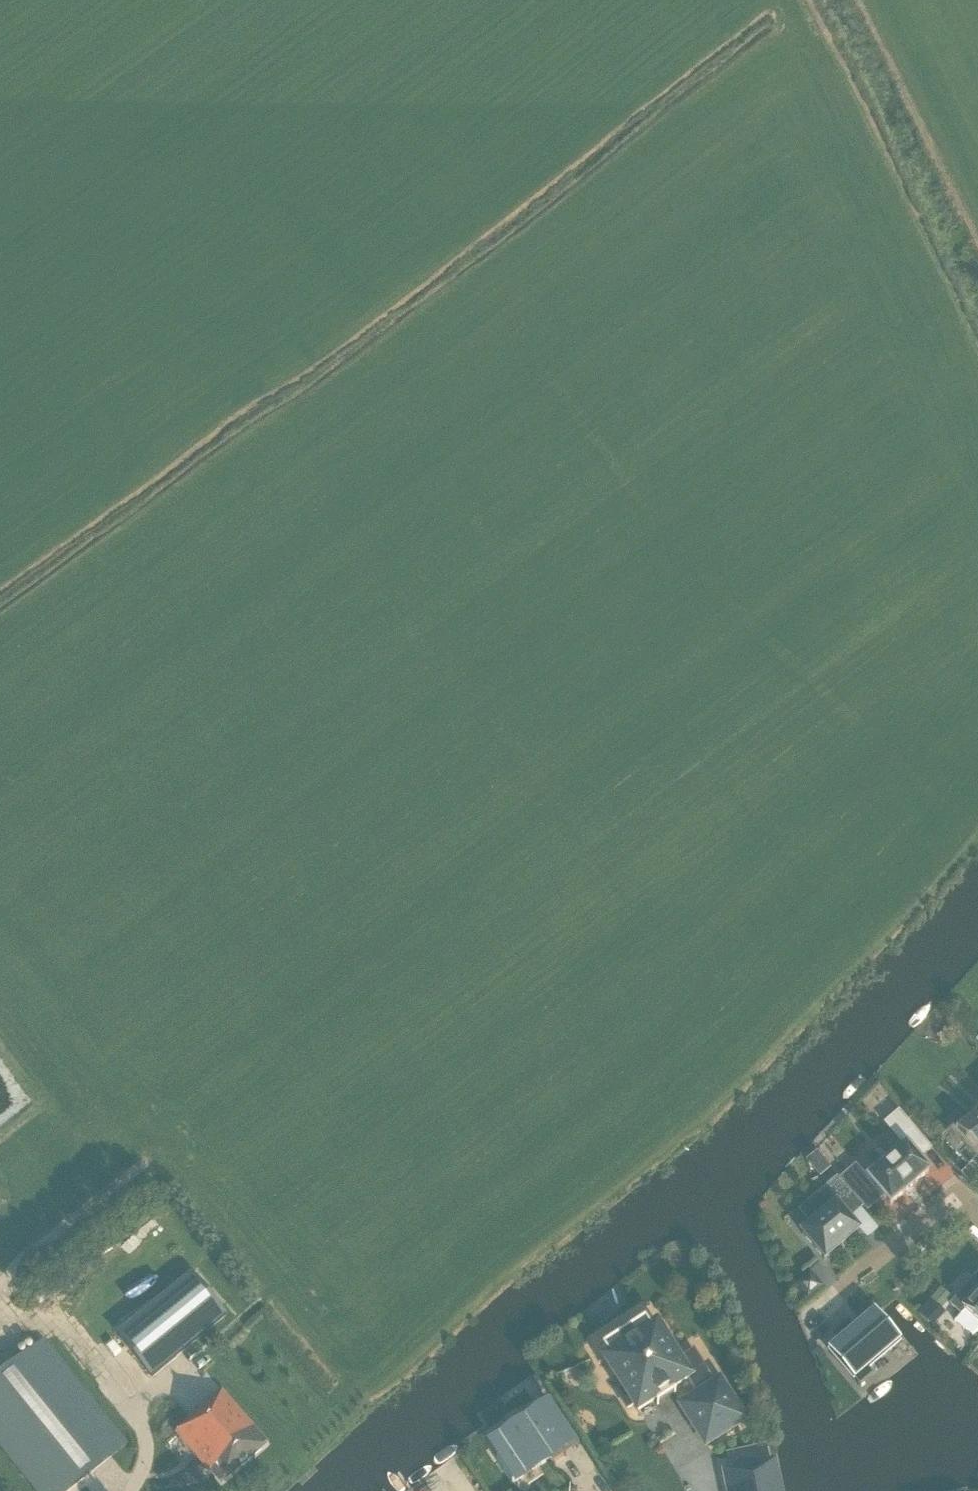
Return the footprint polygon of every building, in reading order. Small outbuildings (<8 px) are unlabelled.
[(977,1154),(977,1103),(947,1131),(972,1159),(977,1154)] [(917,1160),(929,1150),(906,1123),(893,1134),(905,1148),(868,1180),(890,1205),(928,1173),(917,1160)] [(817,1153),(806,1162),(819,1178),(830,1169),(817,1153)] [(971,1184),(977,1177),(977,1170),(971,1162),(960,1173),(971,1184)] [(847,1220),(860,1209),(836,1181),(813,1201),(825,1216),(802,1235),(824,1261),(857,1233),(847,1220)] [(811,1273),(795,1284),(806,1300),(822,1288),(811,1273)] [(193,1276),(118,1336),(151,1377),(226,1317),(193,1276)] [(975,1281),(977,1278),(977,1277),(950,1306),(960,1315),(964,1312),(977,1325),(977,1284),(975,1281)] [(941,1291),(931,1302),(940,1309),(950,1299),(941,1291)] [(940,1309),(931,1302),(919,1315),(928,1323),(940,1309)] [(898,1343),(874,1315),(862,1324),(864,1326),(858,1331),(857,1329),(842,1342),(848,1349),(837,1359),(831,1351),(829,1352),(859,1387),(873,1376),(867,1370),(898,1343)] [(681,1359),(657,1323),(599,1360),(636,1419),(690,1384),(695,1393),(676,1406),(704,1451),(750,1422),(721,1377),(713,1382),(694,1351),(681,1359)] [(142,1465),(43,1341),(0,1375),(0,1446),(36,1490),(109,1490),(142,1465)] [(537,1375),(531,1379),(539,1389),(545,1385),(537,1375)] [(268,1445),(222,1392),(187,1421),(189,1423),(175,1434),(209,1473),(211,1471),(222,1484),(266,1447),(268,1445)] [(500,1442),(508,1454),(496,1461),(511,1485),(575,1443),(549,1403),(548,1404),(551,1408),(500,1442)] [(766,1447),(726,1455),(729,1470),(721,1472),(725,1490),(783,1490),(777,1460),(769,1462),(766,1447)]
